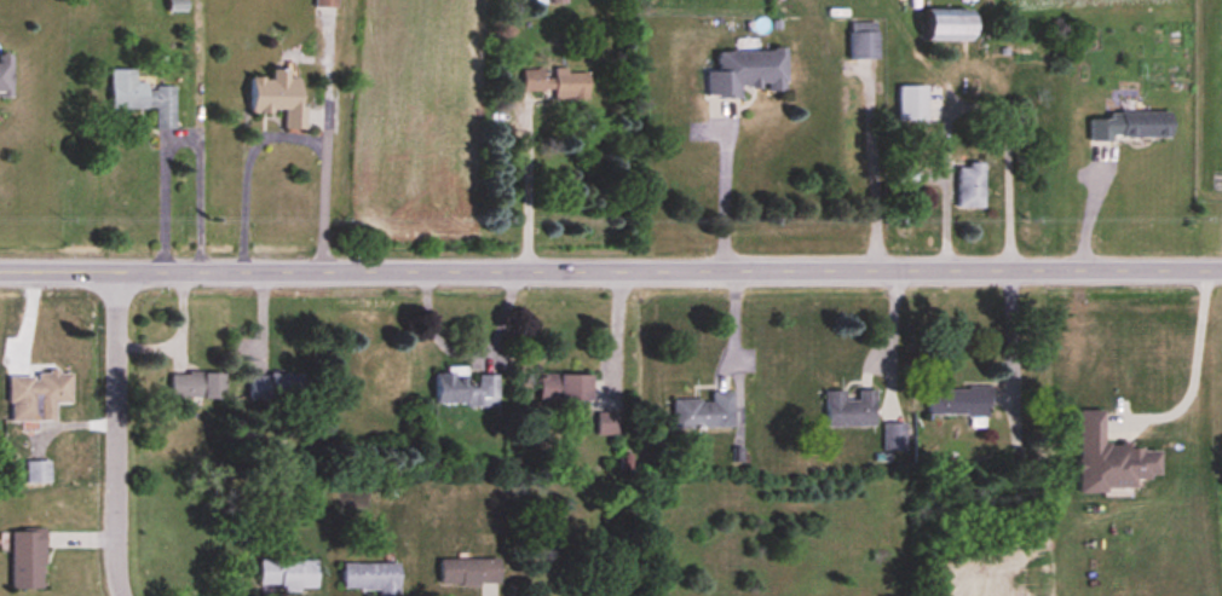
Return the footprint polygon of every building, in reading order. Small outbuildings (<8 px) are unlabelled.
[(975,11),(930,11),(930,40),(975,40),(975,11)] [(878,59),(878,22),(850,22),(850,59),(878,59)] [(719,50),(719,70),(706,70),(706,98),(741,98),(741,86),(768,87),(768,92),(787,92),(787,50),(719,50)] [(12,97),(12,55),(0,55),(0,97),(12,97)] [(523,71),(524,93),(554,92),(554,101),(589,100),(589,69),(523,71)] [(176,86),(136,86),(136,70),(111,70),(111,109),(156,109),(156,129),(176,129),(176,86)] [(304,131),(304,80),(290,81),(290,70),(272,70),(272,79),(251,79),(251,113),(284,113),(284,131),(304,131)] [(1091,141),(1173,141),(1173,112),(1110,112),(1110,119),(1091,119),(1091,141)] [(985,165),(959,165),(959,209),(985,209),(985,165)] [(172,373),(172,399),(225,399),(225,373),(172,373)] [(251,401),(307,401),(307,373),(251,373),(251,401)] [(436,373),(436,405),(498,406),(498,376),(473,376),(473,373),(436,373)] [(10,423),(57,422),(57,406),(73,405),(73,374),(9,376),(10,423)] [(592,375),(540,375),(540,408),(592,408),(592,375)] [(992,389),(929,389),(929,418),(992,418),(992,389)] [(877,428),(877,391),(859,391),(859,401),(846,401),(846,392),(826,392),(826,428),(877,428)] [(674,429),(734,429),(734,392),(712,392),(712,400),(674,400),(674,429)] [(1105,412),(1079,412),(1079,494),(1138,494),(1138,479),(1161,479),(1161,449),(1105,449),(1105,412)] [(13,532),(13,589),(45,589),(45,532),(13,532)] [(317,559),(260,559),(260,588),(317,588),(317,559)] [(440,559),(440,585),(501,585),(501,559),(440,559)] [(344,562),(344,590),(400,590),(400,562),(344,562)]
